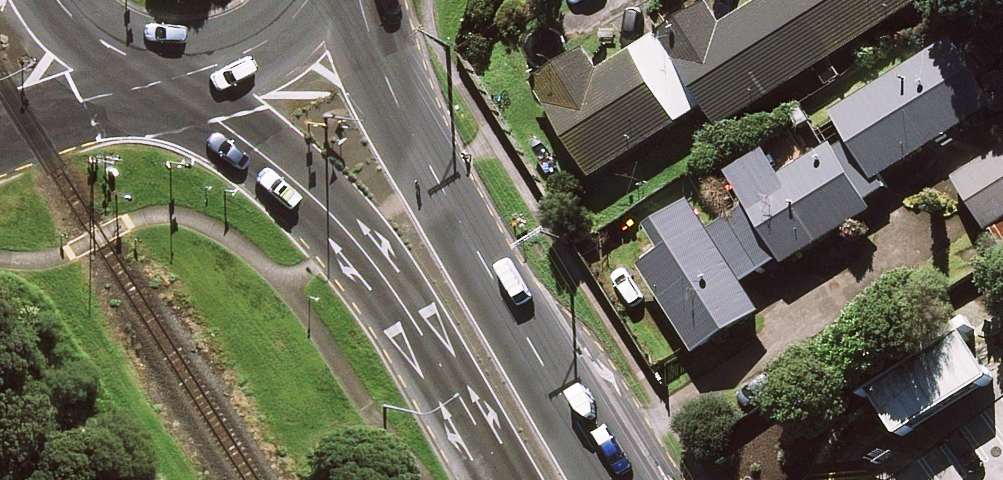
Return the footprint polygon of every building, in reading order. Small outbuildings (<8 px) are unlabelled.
[(723,31),(706,5),(690,15),(671,53),(721,131),(927,0),(772,0),(723,31)] [(604,72),(592,52),(535,86),(591,182),(702,117),(657,40),(604,72)] [(745,292),(877,212),(872,203),(885,195),(878,182),(999,109),(959,42),(833,118),(847,140),(781,180),(764,152),(728,174),(749,209),(708,234),(691,204),(654,226),(669,251),(642,268),(695,356),(760,317),(745,292)] [(1002,253),(1002,153),(959,181),(1002,253)] [(883,410),(901,439),(993,381),(975,355),(961,333),(871,391),(883,410)]
